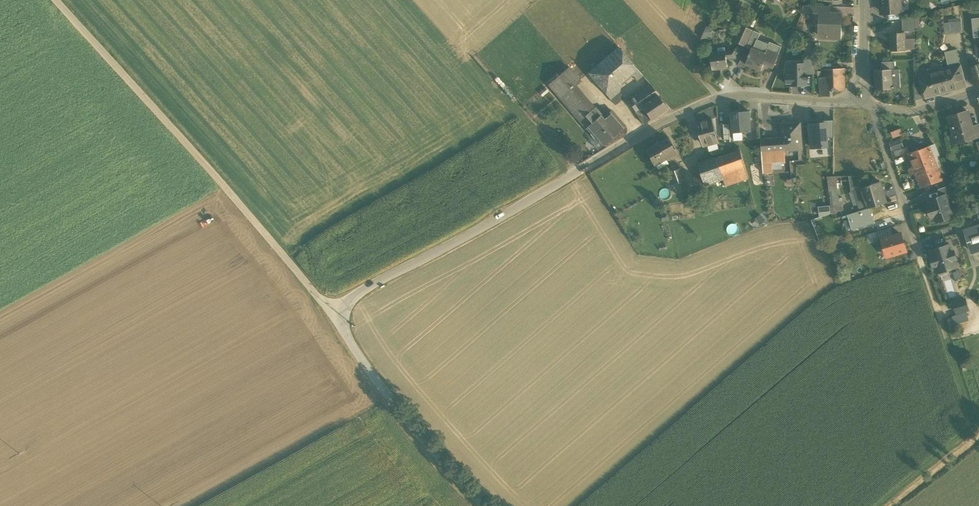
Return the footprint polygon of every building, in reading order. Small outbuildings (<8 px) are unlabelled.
[(881,12),(900,10),(899,0),(880,0),(881,12)] [(827,38),(841,39),(841,28),(841,13),(830,12),(819,12),(819,13),(818,35),(827,35),(827,38)] [(905,33),(915,33),(914,16),(905,18),(905,33)] [(943,23),(945,35),(962,33),(961,21),(943,23)] [(742,25),(738,35),(742,36),(746,27),(742,25)] [(738,35),(735,41),(747,47),(754,30),(746,27),(742,36),(738,35)] [(767,49),(779,54),(782,46),(770,41),(769,44),(758,39),(761,33),(754,30),(747,47),(751,49),(752,48),(765,53),(767,49)] [(891,33),(891,50),(905,49),(905,33),(891,33)] [(905,49),(915,49),(915,33),(905,33),(905,49)] [(618,47),(600,62),(620,84),(631,75),(637,69),(618,47)] [(750,56),(747,62),(757,66),(756,68),(761,70),(764,64),(773,68),(779,54),(767,49),(765,53),(752,48),(751,49),(749,56),(750,56)] [(725,51),(726,59),(735,57),(734,49),(725,51)] [(949,65),(950,69),(960,66),(956,49),(945,52),(948,66),(949,65)] [(709,53),(712,70),(727,68),(726,59),(725,51),(709,53)] [(739,64),(745,67),(747,64),(747,62),(750,56),(749,56),(743,53),(739,64)] [(880,62),(881,70),(892,69),(894,69),(894,61),(880,62)] [(619,91),(620,84),(600,62),(588,73),(610,99),(619,91)] [(787,85),(806,85),(806,73),(806,64),(805,64),(790,64),(790,73),(787,73),(787,85)] [(975,87),(978,86),(978,65),(970,67),(975,87)] [(548,84),(560,97),(574,85),(580,80),(569,66),(548,84)] [(965,86),(960,66),(950,69),(946,70),(946,69),(922,76),(925,85),(920,86),(923,97),(934,94),(935,95),(943,93),(943,92),(965,86)] [(631,75),(636,80),(642,75),(637,69),(631,75)] [(823,69),(824,77),(829,77),(830,80),(836,79),(836,85),(839,87),(839,90),(845,90),(844,69),(823,69)] [(893,88),(892,73),(892,69),(881,70),(875,70),(876,89),(893,88)] [(892,73),(893,88),(901,88),(900,72),(892,73)] [(833,90),(839,90),(839,87),(836,85),(836,79),(830,80),(829,77),(824,77),(819,77),(821,96),(832,96),(833,90)] [(594,107),(574,85),(560,97),(579,120),(594,107)] [(635,111),(635,112),(642,107),(641,105),(657,95),(658,94),(650,85),(628,101),(635,111)] [(915,100),(923,97),(920,86),(915,87),(915,100)] [(610,99),(615,105),(620,101),(620,95),(621,95),(619,91),(610,99)] [(641,105),(642,107),(651,120),(667,109),(658,95),(659,94),(658,94),(657,95),(641,105)] [(579,120),(585,128),(600,115),(594,107),(579,120)] [(650,120),(651,120),(642,107),(635,112),(635,111),(635,112),(643,124),(650,120)] [(749,111),(732,112),(733,132),(751,131),(749,111)] [(949,117),(956,142),(972,137),(973,137),(970,127),(969,123),(970,120),(968,111),(949,117)] [(597,137),(602,143),(609,136),(611,138),(622,128),(616,121),(619,118),(613,112),(604,120),(600,115),(585,128),(595,139),(597,137)] [(704,146),(718,141),(711,119),(697,124),(704,146)] [(825,120),(825,122),(827,137),(833,138),(834,119),(825,120)] [(819,123),(810,123),(812,148),(827,146),(827,137),(825,122),(819,123)] [(782,124),(783,138),(783,148),(784,148),(802,146),(800,125),(791,125),(791,124),(782,124)] [(972,139),(978,137),(978,127),(978,125),(970,127),(973,137),(972,137),(972,139)] [(900,128),(891,132),(893,138),(903,134),(900,128)] [(597,137),(595,139),(591,142),(597,149),(603,144),(602,143),(597,137)] [(785,161),(784,148),(783,148),(783,138),(761,139),(763,173),(772,173),(772,169),(771,161),(779,161),(785,161)] [(645,150),(652,164),(673,154),(666,140),(645,150)] [(890,144),(892,150),(903,146),(901,141),(890,144)] [(920,150),(919,151),(926,171),(937,167),(943,165),(935,145),(929,147),(920,150)] [(896,156),(905,152),(903,147),(894,151),(896,156)] [(717,159),(722,172),(745,166),(740,150),(717,159)] [(917,175),(926,171),(919,151),(908,155),(915,170),(917,175)] [(704,183),(723,175),(722,172),(717,159),(717,158),(698,164),(704,183)] [(771,161),(772,169),(780,168),(780,163),(785,163),(785,161),(779,161),(771,161)] [(937,167),(941,178),(947,176),(943,165),(937,167)] [(748,178),(745,166),(722,172),(723,175),(726,184),(748,178)] [(941,178),(937,167),(926,171),(917,175),(921,187),(941,180),(941,178)] [(667,172),(670,184),(685,180),(681,168),(667,172)] [(850,179),(851,191),(854,191),(854,189),(861,187),(859,175),(849,176),(850,179)] [(867,208),(869,208),(887,202),(880,181),(861,187),(867,208)] [(828,186),(830,201),(839,200),(837,185),(828,186)] [(945,195),(946,198),(953,196),(950,185),(938,189),(941,197),(945,195)] [(861,187),(854,189),(854,191),(861,210),(867,208),(861,187)] [(935,216),(937,221),(952,216),(946,198),(945,195),(941,197),(930,200),(932,206),(928,207),(931,217),(935,216)] [(839,204),(839,200),(830,201),(832,213),(843,209),(841,203),(839,204)] [(848,214),(852,228),(873,222),(869,208),(867,208),(848,214)] [(886,222),(874,225),(876,231),(888,228),(886,222)] [(972,252),(978,250),(978,226),(965,231),(972,252)] [(871,233),(874,241),(882,239),(891,236),(888,228),(876,231),(871,233)] [(882,239),(887,256),(906,251),(901,233),(891,236),(882,239)] [(930,250),(933,258),(935,265),(938,272),(957,266),(954,259),(956,259),(954,251),(952,251),(950,244),(930,250)] [(953,303),(956,312),(968,309),(965,299),(953,303)] [(966,311),(952,315),(954,324),(969,320),(966,311)]
